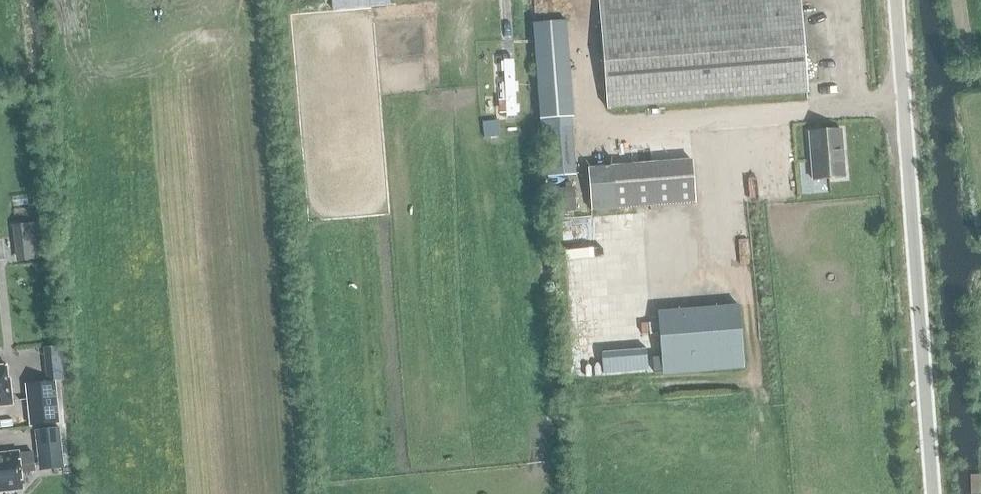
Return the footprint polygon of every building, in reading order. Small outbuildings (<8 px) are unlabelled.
[(603,108),(806,93),(798,0),(595,0),(603,108)] [(521,114),(518,58),(502,59),(505,115),(521,114)] [(547,178),(574,175),(571,128),(543,130),(547,178)] [(809,133),(812,180),(845,177),(841,130),(809,133)] [(614,210),(611,168),(587,169),(591,212),(614,210)] [(574,211),(572,189),(550,191),(552,212),(574,211)] [(739,306),(658,312),(662,373),(743,367),(739,306)] [(47,346),(49,379),(64,378),(62,345),(47,346)] [(12,405),(9,380),(7,380),(6,366),(0,366),(0,407),(12,405)] [(55,381),(25,385),(29,426),(60,424),(55,381)] [(62,449),(43,451),(45,470),(64,468),(62,449)] [(21,490),(19,473),(34,471),(32,453),(17,454),(17,452),(0,454),(0,492),(21,490)]
